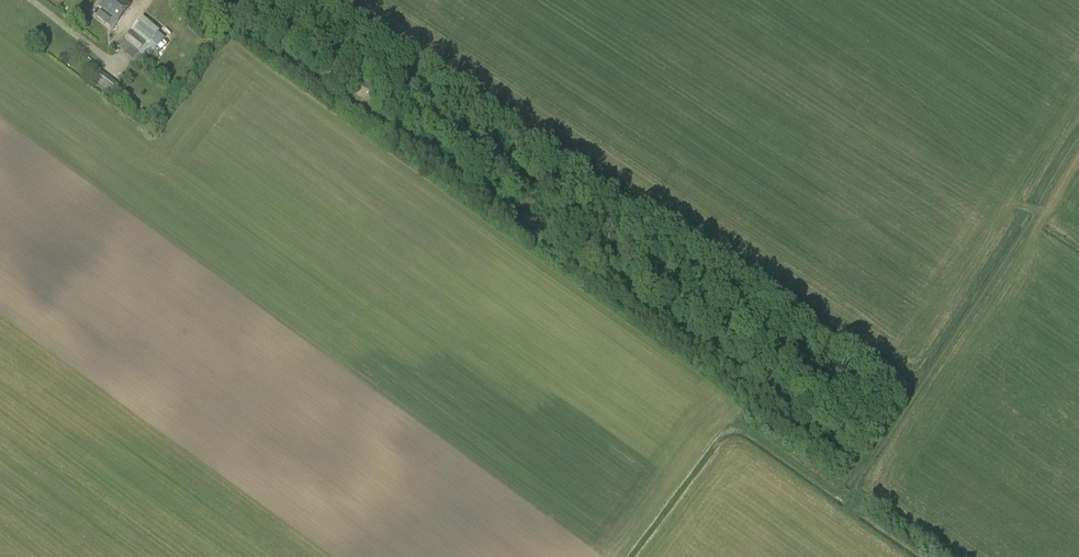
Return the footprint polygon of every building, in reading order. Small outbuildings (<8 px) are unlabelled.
[(97,17),(112,29),(118,21),(119,22),(124,15),(110,4),(112,2),(109,0),(103,0),(98,6),(103,9),(97,17)] [(124,15),(131,5),(125,0),(109,0),(112,2),(110,4),(124,15)] [(160,32),(142,17),(118,46),(133,59),(146,42),(149,45),(160,32)] [(373,97),(378,87),(364,79),(359,89),(373,97)]
